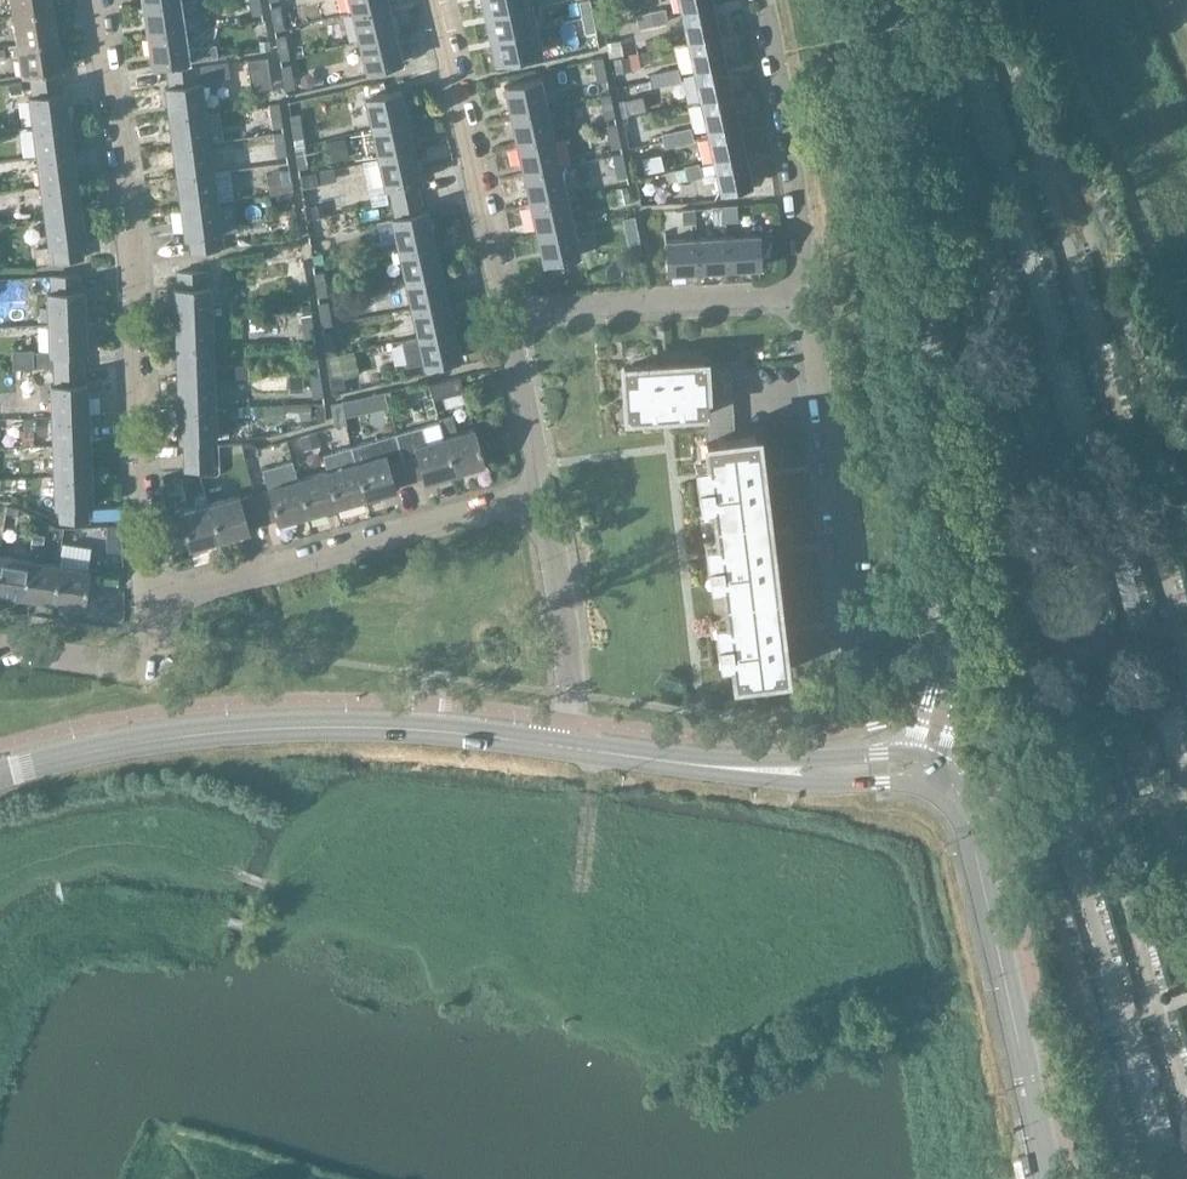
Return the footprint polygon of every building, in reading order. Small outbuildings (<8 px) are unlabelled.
[(51,0),(10,0),(12,13),(52,7),(51,0)] [(259,0),(249,0),(251,14),(262,12),(259,0)] [(351,10),(388,1),(388,0),(349,0),(351,10)] [(483,13),(530,2),(529,0),(481,0),(483,13)] [(578,1),(581,16),(592,14),(589,0),(582,0),(578,1)] [(711,0),(679,0),(681,11),(712,5),(711,0)] [(181,17),(179,1),(143,6),(148,36),(183,30),(198,28),(196,15),(181,17)] [(395,31),(388,1),(351,10),(352,12),(332,16),(334,25),(354,21),(358,40),(395,31)] [(530,2),(483,13),(489,37),(535,26),(530,2)] [(269,6),(273,29),(284,27),(280,5),(269,6)] [(718,35),(712,5),(681,11),(688,41),(718,35)] [(12,13),(16,43),(57,37),(52,7),(12,13)] [(653,24),(668,21),(665,8),(650,11),(653,24)] [(637,28),(653,24),(650,11),(634,14),(637,28)] [(595,30),(592,14),(581,16),(584,32),(595,30)] [(535,26),(489,37),(494,63),(541,52),(535,26)] [(183,30),(148,36),(152,64),(217,54),(215,44),(186,48),(183,30)] [(402,61),(395,31),(358,40),(365,70),(402,61)] [(275,36),(279,59),(289,56),(285,34),(275,36)] [(718,35),(688,41),(694,71),(725,65),(718,35)] [(10,58),(18,56),(21,73),(61,66),(57,37),(16,43),(16,44),(8,45),(10,58)] [(354,64),(354,43),(333,42),(333,63),(354,64)] [(478,45),(460,49),(464,72),(483,69),(478,45)] [(267,56),(247,58),(250,88),(271,85),(267,56)] [(607,79),(602,56),(592,58),(597,81),(607,79)] [(284,89),(295,87),(290,63),(280,65),(284,89)] [(205,111),(200,80),(213,79),(211,65),(167,71),(169,86),(165,86),(169,116),(205,111)] [(694,71),(701,101),(731,95),(725,65),(694,71)] [(678,67),(663,70),(666,83),(681,80),(678,67)] [(650,87),(666,83),(663,70),(647,73),(650,87)] [(28,95),(32,125),(70,120),(66,91),(59,91),(57,74),(31,78),(33,95),(28,95)] [(503,85),(510,115),(546,106),(539,77),(503,85)] [(399,89),(389,91),(386,78),(338,89),(341,104),(364,98),(368,118),(358,120),(361,131),(370,128),(370,127),(406,119),(399,89)] [(610,91),(599,94),(604,118),(615,116),(610,91)] [(707,131),(737,125),(731,95),(701,101),(707,131)] [(280,114),(279,102),(268,104),(270,115),(268,115),(270,128),(283,126),(281,114),(280,114)] [(553,136),(546,106),(510,115),(516,144),(553,136)] [(209,141),(205,111),(169,116),(173,147),(209,141)] [(289,115),(292,134),(301,133),(297,114),(289,115)] [(370,127),(370,128),(377,157),(413,149),(406,119),(370,127)] [(73,150),(70,120),(32,125),(36,155),(73,150)] [(620,146),(616,122),(606,124),(610,148),(620,146)] [(707,131),(713,161),(744,155),(737,125),(707,131)] [(691,126),(675,130),(678,143),(694,140),(691,126)] [(678,143),(675,130),(660,133),(663,147),(678,143)] [(286,153),(288,153),(284,131),(234,138),(236,148),(274,143),(277,163),(288,161),(286,153)] [(516,144),(523,174),(559,165),(553,136),(516,144)] [(173,147),(177,177),(213,172),(229,170),(249,168),(247,153),(211,158),(209,141),(173,147)] [(293,144),(297,168),(308,166),(304,142),(293,144)] [(378,203),(391,200),(418,194),(415,180),(419,179),(413,149),(377,157),(383,187),(375,189),(378,203)] [(77,180),(73,150),(36,155),(39,185),(77,180)] [(612,153),(617,177),(627,175),(622,151),(612,153)] [(750,185),(744,155),(713,161),(720,191),(750,185)] [(362,161),(345,167),(351,182),(368,175),(362,161)] [(680,181),(702,176),(699,162),(677,167),(680,181)] [(566,195),(559,165),(523,174),(529,203),(566,195)] [(269,220),(290,218),(288,192),(293,192),(290,168),(265,170),(269,220)] [(217,202),(213,172),(177,177),(181,207),(217,202)] [(39,185),(43,215),(80,210),(77,180),(39,185)] [(421,210),(418,194),(391,200),(394,216),(390,217),(393,231),(386,233),(389,247),(396,245),(397,247),(433,238),(427,209),(421,210)] [(572,224),(566,195),(529,203),(536,233),(572,224)] [(217,233),(221,232),(217,202),(181,207),(185,237),(190,237),(192,252),(219,248),(217,233)] [(712,207),(712,222),(738,220),(737,206),(712,207)] [(681,208),(682,224),(694,223),(693,207),(681,208)] [(83,258),(81,240),(84,240),(80,210),(43,215),(47,246),(34,248),(36,263),(83,258)] [(641,253),(634,215),(622,218),(629,255),(641,253)] [(572,224),(536,233),(543,262),(579,254),(572,224)] [(758,266),(757,233),(726,235),(728,267),(758,266)] [(697,269),(728,267),(726,235),(695,236),(697,269)] [(697,269),(695,236),(664,238),(666,271),(697,269)] [(397,247),(397,248),(372,254),(375,266),(400,261),(403,276),(440,268),(433,238),(397,247)] [(446,298),(440,268),(403,276),(410,306),(446,298)] [(204,271),(175,272),(176,287),(173,287),(175,317),(210,317),(231,316),(230,301),(210,302),(209,287),(205,287),(204,271)] [(323,271),(313,273),(317,297),(327,295),(323,271)] [(79,275),(50,276),(51,292),(46,292),(47,323),(84,321),(83,290),(79,290),(79,275)] [(36,276),(25,277),(26,306),(37,305),(36,276)] [(453,327),(446,298),(410,306),(416,336),(453,327)] [(331,324),(328,300),(317,302),(321,326),(331,324)] [(310,313),(300,314),(303,338),(314,336),(310,313)] [(212,347),(210,317),(175,317),(176,348),(212,347)] [(53,354),(53,368),(82,367),(82,353),(85,353),(84,321),(47,323),(48,354),(53,354)] [(459,357),(453,327),(416,336),(423,365),(459,357)] [(325,356),(336,355),(332,330),(322,332),(325,356)] [(308,367),(318,366),(315,342),(305,344),(308,367)] [(177,379),(213,377),(213,378),(247,377),(247,364),(212,366),(212,347),(176,348),(177,379)] [(110,361),(84,360),(83,377),(109,378),(110,361)] [(704,396),(703,382),(702,367),(701,361),(664,363),(621,365),(624,415),(666,412),(703,410),(705,410),(704,396)] [(728,366),(702,367),(703,382),(729,380),(728,366)] [(53,368),(54,385),(49,385),(50,416),(88,415),(87,385),(83,385),(82,367),(53,368)] [(323,396),(319,372),(309,374),(312,397),(323,396)] [(463,391),(459,376),(429,384),(433,399),(463,391)] [(178,409),(214,408),(250,406),(249,394),(214,395),(213,378),(213,377),(177,379),(178,409)] [(729,380),(703,382),(704,396),(731,394),(729,380)] [(731,394),(704,396),(705,410),(732,408),(731,394)] [(310,420),(310,404),(284,404),(284,414),(296,414),(296,420),(310,420)] [(263,405),(264,421),(283,420),(283,405),(263,405)] [(212,470),(211,438),(216,438),(236,437),(236,436),(258,435),(258,425),(215,426),(214,408),(178,409),(180,440),(183,439),(184,471),(212,470)] [(703,410),(704,424),(734,421),(732,408),(705,410),(703,410)] [(444,435),(443,435),(454,471),(483,463),(473,427),(456,432),(451,414),(439,417),(444,435)] [(50,416),(51,446),(89,446),(88,415),(50,416)] [(395,433),(397,441),(408,480),(423,476),(424,480),(454,471),(443,435),(439,420),(421,425),(395,433)] [(704,424),(706,439),(735,435),(734,421),(704,424)] [(408,480),(397,441),(395,433),(350,445),(351,448),(355,460),(365,496),(394,488),(393,484),(408,480)] [(705,439),(710,479),(696,481),(696,485),(697,490),(711,488),(714,518),(765,512),(757,433),(735,435),(706,439),(705,439)] [(51,446),(52,477),(90,476),(89,446),(51,446)] [(322,456),(326,468),(336,505),(365,496),(355,460),(351,448),(322,456)] [(307,513),(336,505),(326,468),(297,477),(307,513)] [(90,476),(52,477),(53,507),(57,507),(58,523),(86,522),(86,506),(91,506),(90,476)] [(261,521),(276,517),(277,521),(307,513),(297,477),(267,485),(268,489),(253,494),(261,521)] [(247,525),(261,521),(253,494),(239,498),(237,493),(208,502),(218,537),(248,529),(247,525)] [(218,537),(208,502),(178,510),(188,546),(218,537)] [(773,590),(765,512),(714,518),(719,557),(705,559),(706,563),(706,568),(721,566),(724,596),(773,590)] [(58,563),(52,600),(82,605),(88,568),(87,568),(91,547),(62,543),(59,564),(58,563)] [(28,559),(22,596),(52,600),(58,563),(42,561),(44,547),(31,545),(29,559),(28,559)] [(22,596),(28,559),(0,555),(0,592),(22,596)] [(781,670),(773,590),(724,596),(729,635),(715,637),(715,642),(716,647),(730,645),(734,675),(781,670)]
